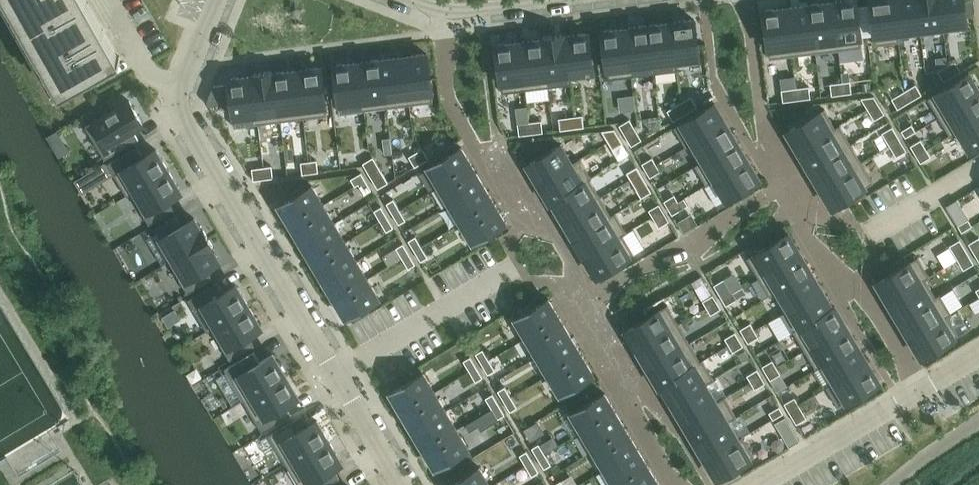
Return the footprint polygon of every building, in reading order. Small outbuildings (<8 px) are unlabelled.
[(60,91),(61,92),(92,75),(121,58),(120,56),(119,56),(112,60),(78,0),(9,0),(60,91)] [(832,2),(839,50),(862,47),(856,0),(845,0),(832,2)] [(899,42),(894,0),(870,0),(876,45),(899,42)] [(899,42),(900,42),(900,37),(921,34),(917,0),(894,0),(899,42)] [(921,34),(944,31),(940,0),(917,0),(921,34)] [(944,31),(968,28),(964,0),(940,0),(944,31)] [(832,2),(810,4),(816,53),(839,50),(832,2)] [(793,55),(816,53),(810,4),(787,7),(793,55)] [(770,58),(793,55),(787,7),(764,10),(770,58)] [(695,19),(671,22),(677,70),(678,70),(678,65),(700,63),(695,19)] [(655,73),(677,70),(671,22),(648,25),(655,73)] [(655,73),(648,25),(626,28),(632,76),(655,73)] [(608,79),(632,76),(626,28),(602,31),(608,79)] [(566,34),(565,34),(571,84),(572,84),(571,74),(594,71),(589,33),(566,36),(566,34)] [(549,87),(571,84),(565,34),(542,37),(549,87)] [(549,87),(542,37),(541,37),(541,39),(520,42),(526,90),(549,87)] [(526,90),(520,42),(496,45),(503,93),(526,90)] [(427,53),(404,56),(410,104),(433,101),(427,53)] [(404,56),(381,59),(387,107),(410,104),(404,56)] [(381,59),(358,62),(364,110),(387,107),(381,59)] [(947,66),(953,76),(961,71),(955,61),(947,66)] [(358,62),(335,65),(341,113),(364,110),(358,62)] [(938,71),(944,81),(953,76),(947,66),(938,71)] [(321,67),(298,70),(304,118),(327,115),(321,67)] [(298,70),(275,73),(281,121),(304,118),(298,70)] [(275,71),(252,74),(252,76),(258,124),(281,121),(275,73),(275,71)] [(928,98),(939,117),(978,94),(978,89),(970,73),(928,98)] [(214,87),(207,102),(209,107),(232,104),(235,127),(258,124),(252,76),(229,79),(230,85),(214,87)] [(841,82),(842,94),(852,93),(850,81),(841,82)] [(841,82),(831,83),(832,95),(842,94),(841,82)] [(916,84),(906,90),(912,100),(922,94),(916,84)] [(811,98),(810,86),(798,88),(799,99),(811,98)] [(799,99),(798,88),(782,90),(783,101),(799,99)] [(892,98),(898,109),(912,100),(906,90),(892,98)] [(950,136),(978,119),(978,94),(939,117),(950,136)] [(687,112),(698,106),(692,96),(681,102),(687,112)] [(861,98),(868,109),(878,103),(874,96),(861,98)] [(130,101),(86,126),(105,159),(139,139),(133,129),(143,123),(130,101)] [(668,110),(674,121),(687,112),(681,102),(668,110)] [(689,145),(726,123),(715,103),(681,123),(692,142),(688,144),(689,145)] [(885,113),(878,103),(868,109),(875,120),(885,113)] [(787,131),(799,150),(840,125),(836,127),(825,109),(787,131)] [(571,116),(573,128),(585,127),(583,115),(571,116)] [(573,128),(571,116),(559,118),(561,130),(573,128)] [(626,135),(636,129),(630,119),(619,125),(626,135)] [(950,136),(951,137),(959,132),(970,150),(978,145),(978,119),(950,136)] [(530,122),(531,134),(543,132),(542,120),(530,122)] [(520,135),(531,134),(530,122),(518,123),(520,135)] [(695,165),(696,166),(737,141),(726,123),(689,145),(699,163),(695,165)] [(901,130),(905,136),(916,130),(912,123),(901,130)] [(852,144),(840,125),(799,150),(810,169),(852,144)] [(882,132),(890,146),(901,140),(893,126),(882,132)] [(609,142),(619,136),(615,129),(602,131),(609,142)] [(632,145),(642,139),(636,129),(626,135),(632,145)] [(609,142),(613,149),(623,143),(619,136),(609,142)] [(911,145),(917,156),(927,149),(921,139),(911,145)] [(890,146),(897,157),(907,150),(901,140),(890,146)] [(748,160),(737,141),(696,166),(707,184),(748,160)] [(528,164),(539,183),(581,159),(580,158),(572,163),(561,144),(528,164)] [(852,144),(810,169),(821,188),(863,163),(852,144)] [(137,146),(108,163),(127,195),(169,170),(156,149),(143,156),(137,146)] [(461,147),(428,166),(440,185),(473,166),(461,147)] [(423,148),(416,152),(422,163),(429,158),(423,148)] [(917,156),(921,162),(931,156),(927,149),(917,156)] [(416,152),(409,156),(415,167),(422,163),(416,152)] [(373,157),(363,163),(365,166),(371,176),(381,170),(373,157)] [(646,170),(657,164),(653,157),(642,163),(646,170)] [(592,177),(581,159),(539,183),(550,202),(592,177)] [(317,160),(309,161),(311,173),(319,172),(317,160)] [(748,160),(707,184),(707,185),(716,180),(727,199),(760,179),(748,160)] [(309,161),(301,162),(303,174),(311,173),(309,161)] [(863,163),(821,188),(832,207),(874,182),(863,163)] [(646,170),(650,177),(661,171),(657,164),(646,170)] [(272,166),(262,167),(264,179),(274,178),(272,166)] [(473,166),(440,185),(451,204),(484,185),(473,166)] [(637,166),(627,172),(631,179),(641,173),(637,166)] [(262,167),(252,168),(254,180),(264,179),(262,167)] [(169,170),(127,195),(127,196),(132,193),(150,224),(175,210),(169,199),(181,192),(169,170)] [(381,170),(371,176),(378,188),(389,182),(381,170)] [(361,173),(351,179),(355,186),(359,184),(366,180),(362,172),(361,173)] [(641,173),(631,179),(637,190),(647,183),(641,173)] [(553,202),(563,219),(601,197),(590,179),(592,178),(592,177),(550,202),(551,203),(553,202)] [(366,180),(359,184),(365,194),(372,190),(366,180)] [(312,185),(279,205),(290,224),(324,204),(312,185)] [(484,185),(451,204),(462,223),(495,204),(484,185)] [(664,201),(668,207),(679,201),(675,195),(664,201)] [(563,219),(574,238),(616,213),(615,212),(611,215),(601,197),(563,219)] [(394,199),(387,203),(393,213),(400,209),(394,199)] [(683,208),(679,201),(668,207),(673,214),(683,208)] [(324,204),(290,224),(302,242),(335,223),(324,204)] [(495,204),(462,223),(473,242),(506,223),(495,204)] [(663,210),(659,204),(649,210),(653,216),(663,210)] [(382,206),(375,210),(381,221),(388,217),(382,206)] [(400,209),(393,213),(399,224),(406,220),(400,209)] [(659,227),(670,221),(663,210),(653,216),(659,227)] [(627,232),(616,213),(574,238),(585,257),(627,232)] [(176,215),(155,227),(173,258),(169,261),(170,261),(209,238),(203,229),(202,230),(194,218),(182,225),(176,215)] [(388,217),(381,221),(387,231),(394,227),(388,217)] [(969,219),(958,225),(962,232),(973,226),(969,219)] [(335,223),(302,242),(313,261),(346,241),(335,223)] [(585,257),(597,276),(634,254),(623,235),(628,233),(627,232),(585,257)] [(759,277),(801,252),(789,233),(747,258),(759,277)] [(416,236),(409,240),(415,251),(422,246),(416,236)] [(978,251),(978,237),(969,243),(975,254),(978,251)] [(209,238),(170,261),(188,293),(213,278),(207,268),(220,261),(213,248),(214,247),(209,238)] [(950,246),(958,259),(968,253),(960,239),(950,246)] [(346,241),(313,261),(324,280),(357,260),(346,241)] [(404,243),(397,248),(403,258),(410,254),(404,243)] [(422,246),(415,251),(421,261),(428,257),(422,246)] [(770,296),(812,271),(801,252),(759,277),(770,296)] [(968,253),(958,259),(964,270),(974,264),(968,253)] [(410,254),(403,258),(409,268),(416,264),(410,254)] [(876,281),(888,301),(930,276),(918,257),(876,281)] [(357,260),(324,280),(335,299),(368,279),(357,260)] [(779,292),(789,309),(823,289),(812,271),(770,296),(770,297),(779,292)] [(930,277),(930,276),(888,301),(899,319),(941,295),(940,294),(936,296),(926,279),(930,277)] [(368,279),(335,299),(346,318),(379,298),(368,279)] [(725,279),(714,285),(723,299),(733,292),(725,279)] [(218,282),(189,299),(207,331),(249,306),(236,284),(224,292),(218,282)] [(833,307),(823,289),(789,309),(800,327),(793,331),(794,332),(836,307),(835,306),(833,307)] [(733,292),(723,299),(727,305),(737,299),(733,292)] [(717,302),(713,295),(703,301),(707,308),(717,302)] [(952,313),(941,295),(899,319),(910,338),(952,313)] [(549,298),(516,318),(527,337),(560,317),(549,298)] [(707,308),(711,315),(721,308),(717,302),(707,308)] [(679,324),(668,305),(626,330),(638,349),(679,324)] [(249,306),(207,331),(208,331),(212,329),(230,360),(255,345),(249,335),(262,328),(249,306)] [(794,332),(805,350),(847,325),(836,307),(794,332)] [(952,313),(910,338),(922,357),(959,335),(948,316),(952,314),(952,313)] [(560,317),(527,337),(538,356),(571,336),(560,317)] [(741,329),(745,336),(755,330),(751,323),(741,329)] [(679,324),(638,349),(649,368),(690,343),(679,324)] [(816,369),(858,344),(847,325),(805,350),(816,369)] [(745,336),(749,343),(759,337),(755,330),(745,336)] [(735,332),(725,338),(729,345),(740,339),(735,332)] [(571,336),(538,356),(549,375),(582,355),(571,336)] [(733,352),(744,346),(740,339),(729,345),(733,352)] [(649,368),(660,386),(703,360),(703,359),(701,361),(690,343),(649,368)] [(827,387),(869,363),(858,344),(816,369),(816,370),(825,365),(835,381),(826,386),(827,387)] [(483,349),(476,353),(482,364),(490,359),(483,349)] [(254,352),(225,369),(244,400),(286,376),(273,354),(260,362),(254,352)] [(582,355),(549,375),(561,394),(594,374),(582,355)] [(471,356),(464,361),(470,371),(477,367),(471,356)] [(490,359),(482,364),(488,374),(496,370),(490,359)] [(714,379),(703,360),(660,386),(660,387),(662,386),(673,404),(714,379)] [(762,366),(767,373),(777,367),(773,360),(762,366)] [(827,387),(838,407),(880,382),(869,363),(827,387)] [(477,367),(470,371),(476,381),(482,378),(483,377),(477,367)] [(777,367),(767,373),(771,380),(781,374),(777,367)] [(747,375),(751,382),(762,376),(757,369),(747,375)] [(424,373),(391,392),(402,411),(435,392),(424,373)] [(286,376),(244,400),(263,432),(292,415),(286,405),(299,397),(286,376)] [(766,383),(762,376),(751,382),(755,389),(766,383)] [(714,379),(673,404),(684,422),(725,397),(725,396),(717,401),(707,384),(715,380),(714,379)] [(505,386),(498,390),(504,401),(512,397),(505,386)] [(435,392),(402,411),(413,430),(446,410),(435,392)] [(605,393),(572,412),(583,431),(616,411),(605,393)] [(493,394),(486,398),(492,408),(499,404),(493,394)] [(512,397),(504,401),(511,411),(518,407),(512,397)] [(736,416),(725,397),(684,422),(695,441),(736,416)] [(789,410),(799,404),(795,397),(785,403),(789,410)] [(499,404),(492,408),(498,419),(505,414),(499,404)] [(797,424),(807,418),(799,404),(789,410),(797,424)] [(780,406),(769,412),(773,419),(784,413),(780,406)] [(446,410),(413,430),(424,449),(457,429),(446,410)] [(616,411),(583,431),(594,450),(627,430),(616,411)] [(303,415),(269,434),(288,466),(329,441),(317,420),(309,425),(303,415)] [(706,459),(743,437),(743,436),(739,438),(729,422),(737,417),(736,416),(695,441),(706,459)] [(790,447),(800,441),(786,417),(775,423),(790,447)] [(457,429),(424,449),(436,468),(469,448),(457,429)] [(627,430),(594,450),(605,469),(638,449),(627,430)] [(755,456),(743,437),(706,459),(717,479),(755,456)] [(288,466),(299,484),(328,484),(340,478),(334,468),(342,463),(329,441),(288,466)] [(539,443),(532,448),(538,458),(545,454),(539,443)] [(605,469),(615,484),(621,484),(649,468),(638,449),(605,469)] [(527,451),(520,455),(526,465),(533,461),(527,451)] [(545,454),(538,458),(544,468),(551,464),(545,454)] [(533,461),(526,465),(532,476),(539,472),(533,461)] [(449,484),(490,484),(480,467),(449,484)] [(621,484),(660,484),(649,468),(621,484)]
